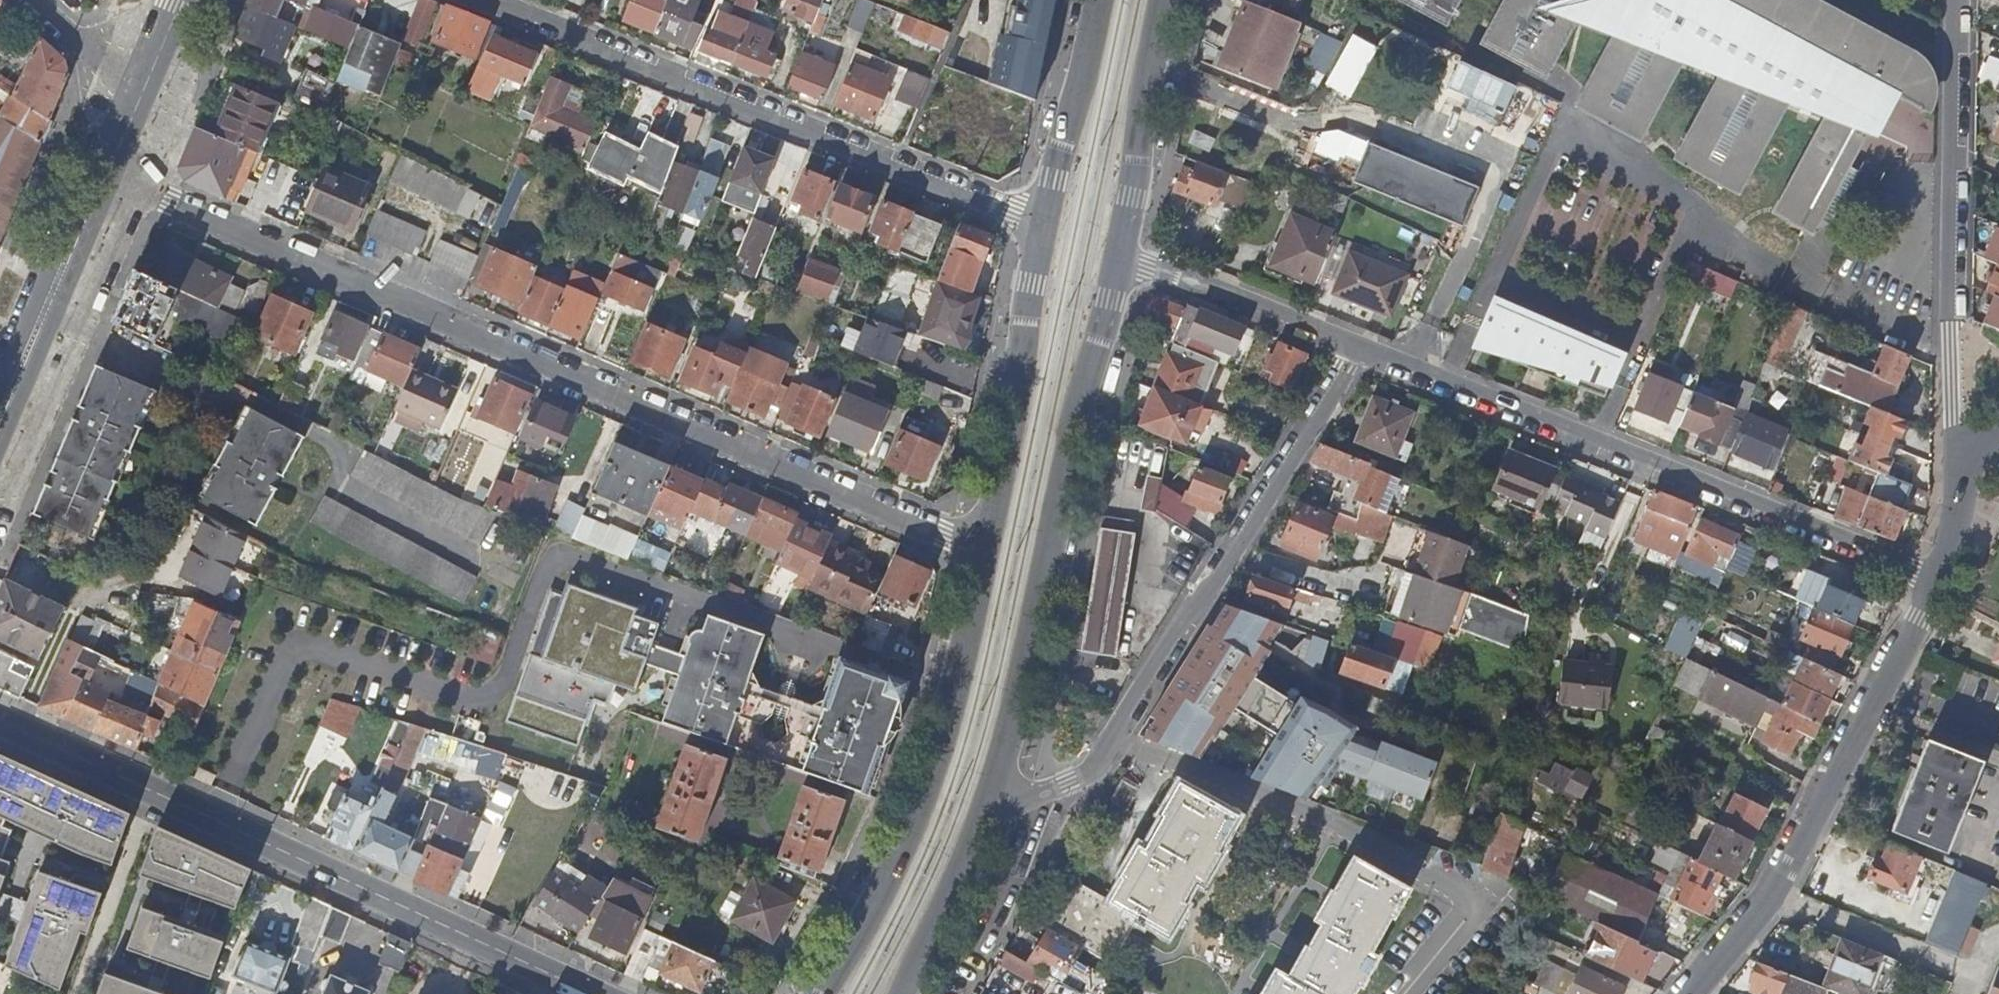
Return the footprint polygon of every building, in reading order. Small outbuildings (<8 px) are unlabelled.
[(359,26),(314,7),(312,11),(305,8),(309,0),(250,0),(248,6),(280,20),(349,50),(359,26)] [(314,7),(316,2),(311,0),(309,0),(305,8),(312,11),(314,7)] [(409,30),(423,36),(437,3),(431,0),(421,0),(409,30)] [(655,33),(668,0),(635,0),(626,22),(654,34),(655,33)] [(699,0),(668,0),(655,33),(682,43),(699,0)] [(824,0),(790,0),(785,13),(814,25),(824,0)] [(849,27),(865,33),(876,5),(863,0),(860,0),(849,27)] [(1050,0),(1007,0),(989,85),(997,88),(1011,94),(1027,99),(1035,103),(1056,2),(1050,0)] [(1297,0),(1280,0),(1279,3),(1293,9),(1297,0)] [(1383,3),(1451,37),(1469,0),(1384,0),(1383,3)] [(1587,12),(1563,0),(1510,0),(1483,53),(1551,86),(1577,33),(1587,12)] [(1587,12),(1593,0),(1563,0),(1587,12)] [(1856,118),(1856,117),(1870,87),(1916,110),(1921,103),(1924,95),(1925,82),(1923,74),(1919,65),(1912,57),(1908,54),(1898,48),(1890,46),(1803,0),(1657,0),(1650,14),(1856,118)] [(1273,91),(1301,25),(1278,15),(1248,2),(1220,70),(1273,91)] [(888,21),(902,27),(906,17),(876,5),(865,33),(857,52),(873,57),(888,21)] [(1650,14),(1632,5),(1624,22),(1642,31),(1638,37),(1621,28),(1584,102),(1652,136),(1686,69),(1719,80),(1684,152),(1753,185),(1791,106),(1826,115),(1785,201),(1818,216),(1862,124),(1855,120),(1856,118),(1650,14)] [(280,20),(248,6),(235,36),(267,49),(264,55),(281,62),(289,43),(273,37),(280,20)] [(488,23),(449,7),(434,42),(457,51),(465,54),(473,58),(488,23)] [(902,27),(900,32),(925,43),(932,27),(906,17),(902,27)] [(750,26),(751,24),(735,18),(727,38),(707,30),(699,51),(734,65),(750,26)] [(349,50),(343,66),(373,78),(367,92),(380,97),(404,45),(359,26),(349,50)] [(772,35),(750,26),(734,65),(768,79),(777,57),(766,53),(766,51),(772,35)] [(938,49),(945,32),(932,27),(925,43),(938,49)] [(38,45),(41,39),(29,28),(25,36),(38,45)] [(1307,61),(1329,69),(1342,39),(1320,30),(1307,61)] [(538,55),(492,36),(466,88),(490,101),(502,77),(524,86),(538,55)] [(50,122),(69,76),(65,61),(41,39),(38,45),(18,86),(2,75),(0,78),(0,90),(13,98),(50,122)] [(932,81),(933,77),(924,73),(929,60),(899,48),(892,66),(932,81)] [(802,55),(789,87),(824,101),(837,69),(802,55)] [(891,81),(852,64),(835,105),(875,121),(891,81)] [(295,100),(322,114),(335,83),(308,71),(295,100)] [(531,125),(586,149),(596,125),(564,112),(572,90),(551,81),(531,125)] [(1019,119),(1027,99),(1011,94),(997,88),(995,93),(965,81),(954,110),(985,122),(991,108),(1019,119)] [(214,137),(244,149),(255,154),(276,105),(235,87),(214,137)] [(41,143),(50,122),(13,98),(6,108),(0,104),(0,116),(41,143)] [(702,120),(691,115),(687,124),(682,139),(694,143),(702,120)] [(41,143),(0,116),(0,242),(9,222),(6,219),(19,200),(41,143)] [(1195,128),(1189,142),(1211,151),(1217,137),(1195,128)] [(185,181),(224,198),(244,149),(214,137),(196,129),(179,167),(185,181)] [(588,169),(622,186),(625,179),(634,161),(640,164),(645,153),(640,151),(605,134),(588,169)] [(647,136),(640,151),(645,153),(640,164),(634,161),(625,179),(657,194),(676,149),(647,136)] [(1464,230),(1483,184),(1469,179),(1371,139),(1353,184),(1449,224),(1464,230)] [(729,182),(722,201),(736,206),(744,187),(761,195),(775,160),(744,148),(729,182)] [(390,179),(440,201),(449,179),(401,154),(390,179)] [(529,173),(531,174),(536,163),(520,154),(514,166),(518,168),(529,173)] [(673,164),(658,203),(683,213),(692,193),(699,173),(673,164)] [(1223,195),(1230,176),(1199,164),(1194,179),(1181,174),(1171,198),(1185,203),(1187,198),(1212,207),(1215,199),(1217,193),(1223,195)] [(318,180),(304,210),(350,230),(369,187),(323,168),(318,180)] [(492,226),(491,229),(501,234),(529,173),(518,168),(501,206),(492,226)] [(697,202),(718,210),(722,201),(729,182),(700,171),(699,173),(692,193),(683,213),(680,220),(687,224),(697,202)] [(819,221),(834,183),(806,172),(792,205),(798,208),(799,204),(804,206),(801,214),(819,221)] [(1215,199),(1242,209),(1256,185),(1230,176),(1223,195),(1217,193),(1215,199)] [(449,179),(440,201),(458,209),(467,189),(449,179)] [(841,186),(832,205),(837,208),(835,214),(831,222),(859,233),(873,199),(841,186)] [(467,189),(458,209),(492,226),(501,206),(467,189)] [(1345,214),(1351,200),(1339,195),(1333,209),(1345,214)] [(879,246),(899,254),(914,216),(883,204),(869,236),(875,239),(877,237),(882,239),(879,246)] [(376,211),(365,235),(413,257),(424,232),(376,211)] [(914,216),(899,254),(926,264),(941,228),(914,216)] [(1287,273),(1318,284),(1337,235),(1293,217),(1281,247),(1295,253),(1287,273)] [(744,274),(755,278),(775,230),(752,220),(738,254),(750,259),(744,274)] [(941,285),(964,293),(978,259),(982,261),(991,238),(960,225),(936,283),(941,285)] [(1998,268),(1998,234),(1996,232),(1984,262),(1998,268)] [(479,257),(445,241),(434,266),(468,281),(479,257)] [(479,257),(468,281),(475,285),(491,249),(483,245),(479,257)] [(1274,267),(1287,273),(1295,253),(1281,247),(1274,267)] [(491,249),(475,285),(517,304),(533,267),(491,249)] [(167,250),(154,279),(216,308),(228,283),(230,279),(167,250)] [(624,280),(632,260),(617,254),(609,274),(610,275),(602,294),(643,311),(651,291),(624,280)] [(1407,277),(1351,255),(1335,298),(1390,319),(1407,277)] [(795,290),(824,302),(837,273),(807,260),(795,290)] [(1689,262),(1684,273),(1733,295),(1738,283),(1689,262)] [(890,266),(880,307),(907,314),(917,273),(890,266)] [(1998,300),(1998,268),(1988,296),(1994,298),(1998,300)] [(136,270),(113,323),(155,344),(170,309),(179,313),(177,317),(239,346),(249,323),(234,316),(216,308),(154,279),(136,270)] [(518,313),(549,327),(564,291),(533,277),(518,313)] [(216,308),(234,316),(246,292),(228,283),(216,308)] [(941,285),(922,338),(963,353),(980,298),(964,293),(941,285)] [(549,327),(580,340),(597,300),(566,287),(564,291),(549,327)] [(273,297),(256,337),(293,353),(311,313),(273,297)] [(1151,297),(1143,316),(1176,329),(1184,310),(1151,297)] [(1994,298),(1982,326),(1998,333),(1998,300),(1994,298)] [(1605,401),(1625,357),(1496,300),(1475,347),(1605,401)] [(1176,329),(1170,343),(1172,344),(1183,349),(1188,338),(1231,355),(1242,328),(1186,305),(1184,310),(1176,329)] [(1807,313),(1790,306),(1766,365),(1783,372),(1807,313)] [(337,353),(347,357),(353,360),(367,327),(335,312),(316,354),(328,360),(330,355),(335,345),(339,347),(337,353)] [(1143,317),(1140,330),(1170,343),(1176,329),(1143,316),(1143,317)] [(857,353),(861,355),(891,367),(905,332),(872,320),(871,320),(857,353)] [(644,323),(628,361),(665,376),(681,340),(644,323)] [(372,329),(350,379),(362,384),(368,370),(404,386),(411,370),(420,350),(372,329)] [(720,383),(730,388),(747,349),(730,341),(722,360),(695,348),(680,382),(714,397),(720,383)] [(1183,349),(1172,344),(1167,356),(1140,427),(1167,438),(1168,436),(1185,443),(1216,363),(1183,349)] [(345,361),(347,357),(337,353),(339,347),(335,345),(330,355),(345,361)] [(1289,392),(1305,357),(1279,345),(1267,371),(1273,374),(1269,382),(1289,392)] [(1886,415),(1911,359),(1885,347),(1872,377),(1831,359),(1819,387),(1871,409),(1886,415)] [(750,351),(727,402),(763,419),(762,422),(771,426),(786,391),(775,386),(784,367),(750,351)] [(1824,372),(1829,355),(1815,351),(1810,368),(1824,372)] [(1665,431),(1676,436),(1681,424),(1693,395),(1693,394),(1667,384),(1671,373),(1655,366),(1649,379),(1644,376),(1641,383),(1647,386),(1636,412),(1667,425),(1665,431)] [(34,516),(89,539),(106,499),(110,501),(117,484),(113,482),(126,451),(131,453),(140,430),(136,428),(152,391),(98,367),(80,410),(81,410),(76,422),(75,421),(51,474),(53,475),(48,487),(47,486),(34,516)] [(428,378),(411,370),(404,386),(393,410),(438,429),(454,392),(427,380),(428,378)] [(920,379),(914,392),(938,402),(944,388),(920,379)] [(288,380),(277,406),(293,413),(304,387),(288,380)] [(514,432),(529,396),(494,380),(477,416),(514,432)] [(1700,438),(1731,451),(1756,389),(1743,383),(1730,411),(1719,407),(1693,395),(1681,424),(1702,433),(1700,438)] [(786,391),(777,412),(790,418),(801,393),(788,388),(786,391)] [(801,393),(790,418),(787,424),(818,438),(834,402),(803,388),(801,393)] [(158,393),(152,391),(136,428),(140,430),(142,431),(158,393)] [(843,396),(825,437),(868,456),(886,415),(843,396)] [(550,431),(565,438),(575,415),(538,399),(520,439),(543,449),(550,431)] [(1395,458),(1412,415),(1374,399),(1357,442),(1395,458)] [(225,443),(227,444),(231,446),(250,411),(244,408),(225,443)] [(336,409),(327,430),(337,435),(347,413),(336,409)] [(1899,441),(1905,424),(1886,415),(1871,409),(1865,426),(1872,429),(1867,440),(1888,448),(1892,438),(1899,441)] [(227,444),(215,467),(219,469),(203,500),(255,527),(275,491),(273,490),(280,478),(281,479),(303,439),(250,411),(231,446),(227,444)] [(470,451),(472,432),(458,430),(455,449),(470,451)] [(938,448),(900,432),(886,465),(923,481),(938,448)] [(1779,449),(1742,435),(1734,454),(1770,469),(1779,449)] [(1884,458),(1888,448),(1867,440),(1863,450),(1857,447),(1850,463),(1879,475),(1884,477),(1884,476),(1910,487),(1912,473),(1889,464),(1890,461),(1884,458)] [(615,441),(592,492),(646,516),(651,504),(668,468),(669,465),(615,441)] [(1322,445),(1311,462),(1355,482),(1340,516),(1348,519),(1360,524),(1365,507),(1387,515),(1401,481),(1375,471),(1376,468),(1322,445)] [(113,482),(117,484),(119,485),(132,454),(131,453),(126,451),(113,482)] [(479,549),(496,516),(363,454),(350,479),(479,549)] [(1546,523),(1560,488),(1549,483),(1551,475),(1528,466),(1530,461),(1510,454),(1491,500),(1546,523)] [(219,469),(215,467),(213,466),(196,496),(203,500),(219,469)] [(651,504),(686,520),(690,512),(703,483),(668,468),(651,504)] [(1188,492),(1219,504),(1228,481),(1197,469),(1188,492)] [(1606,539),(1622,504),(1600,494),(1580,485),(1582,481),(1566,473),(1555,503),(1569,509),(1566,515),(1590,525),(1588,530),(1606,539)] [(494,482),(484,507),(525,522),(540,482),(520,475),(515,489),(494,482)] [(1902,512),(1912,488),(1884,477),(1879,475),(1870,498),(1902,512)] [(1143,513),(1157,516),(1158,508),(1163,481),(1149,479),(1143,513)] [(703,483),(690,512),(746,536),(747,534),(762,500),(729,486),(726,491),(704,481),(703,483)] [(1580,485),(1600,494),(1602,490),(1582,481),(1580,485)] [(1848,489),(1835,520),(1858,529),(1870,498),(1848,489)] [(1635,540),(1683,558),(1684,557),(1695,531),(1688,527),(1695,510),(1654,493),(1635,540)] [(1870,498),(1858,529),(1893,543),(1906,513),(1902,512),(1870,498)] [(106,499),(89,539),(94,541),(111,502),(110,501),(106,499)] [(310,526),(462,609),(476,583),(324,499),(310,526)] [(762,500),(747,534),(783,549),(795,520),(797,515),(762,500)] [(1339,516),(1303,501),(1301,506),(1337,520),(1339,516)] [(568,505),(555,533),(571,539),(571,538),(582,515),(583,512),(568,505)] [(1337,520),(1301,506),(1284,549),(1319,563),(1337,520)] [(582,515),(571,538),(627,558),(637,536),(609,524),(608,526),(582,515)] [(250,539),(206,519),(181,576),(225,595),(250,539)] [(1344,530),(1358,534),(1360,524),(1348,519),(1344,530)] [(783,549),(777,563),(812,578),(827,545),(831,535),(795,520),(783,549)] [(1739,539),(1699,522),(1695,531),(1684,557),(1710,568),(1716,554),(1730,560),(1739,539)] [(1135,538),(1101,532),(1078,654),(1113,661),(1135,538)] [(1419,573),(1432,535),(1426,532),(1412,571),(1419,573)] [(1455,591),(1471,548),(1432,535),(1419,573),(1417,578),(1455,591)] [(857,558),(827,545),(812,578),(807,591),(835,603),(853,565),(857,558)] [(19,546),(0,591),(0,641),(30,655),(25,664),(0,652),(0,690),(20,699),(35,668),(64,608),(44,599),(59,564),(19,546)] [(675,548),(664,573),(674,578),(685,553),(675,548)] [(912,566),(896,559),(894,558),(880,592),(913,606),(927,573),(912,566)] [(1725,571),(1729,561),(1723,558),(1715,577),(1721,580),(1725,571)] [(883,578),(853,565),(835,603),(866,616),(883,578)] [(1830,578),(1807,569),(1794,600),(1815,609),(1817,610),(1826,587),(1830,578)] [(1399,613),(1404,615),(1417,578),(1412,576),(1399,613)] [(1323,599),(1254,577),(1246,601),(1269,609),(1271,604),(1289,609),(1291,600),(1311,605),(1312,603),(1320,605),(1323,599)] [(1404,615),(1448,630),(1462,593),(1455,591),(1417,578),(1404,615)] [(576,746),(592,700),(604,704),(611,685),(634,693),(657,628),(634,620),(637,612),(566,587),(562,597),(551,593),(506,722),(576,746)] [(1817,610),(1853,625),(1863,602),(1826,587),(1817,610)] [(1461,623),(1471,596),(1462,593),(1448,630),(1458,633),(1461,623)] [(1246,601),(1230,596),(1145,729),(1199,752),(1216,733),(1230,709),(1241,715),(1259,669),(1283,617),(1269,609),(1246,601)] [(1529,618),(1471,596),(1461,623),(1519,645),(1529,618)] [(221,673),(242,623),(195,603),(195,601),(178,598),(172,616),(187,622),(174,652),(221,673)] [(1839,658),(1853,625),(1817,610),(1815,609),(1801,642),(1839,658)] [(1680,611),(1665,648),(1687,657),(1703,621),(1680,611)] [(866,616),(854,644),(879,653),(891,626),(866,616)] [(92,653),(107,623),(96,618),(94,623),(81,617),(69,642),(92,653)] [(675,687),(661,725),(864,795),(871,776),(865,774),(875,747),(877,748),(879,742),(881,736),(887,730),(889,728),(891,713),(892,708),(893,705),(895,701),(897,697),(899,693),(901,688),(899,687),(901,683),(840,661),(826,699),(810,706),(807,703),(802,700),(796,697),(791,695),(785,693),(780,691),(774,690),(768,689),(759,689),(752,674),(765,638),(709,618),(704,634),(698,631),(694,632),(692,633),(690,634),(689,636),(687,638),(687,640),(686,641),(687,643),(687,644),(687,646),(689,648),(683,664),(703,671),(702,675),(697,687),(692,685),(690,684),(688,684),(686,684),(683,684),(680,684),(676,684),(670,685),(675,687)] [(475,655),(490,661),(499,635),(484,629),(475,655)] [(1305,633),(1298,657),(1323,664),(1330,641),(1305,633)] [(67,641),(38,707),(106,739),(119,708),(107,703),(111,693),(89,683),(101,657),(92,653),(69,642),(67,641)] [(1393,660),(1351,646),(1340,675),(1382,689),(1393,660)] [(206,707),(221,673),(174,652),(163,680),(158,678),(155,683),(160,686),(206,707)] [(1687,660),(1673,687),(1700,700),(1701,697),(1746,719),(1753,706),(1775,717),(1762,743),(1787,755),(1797,733),(1809,739),(1817,723),(1781,706),(1687,660)] [(1792,683),(1828,700),(1839,676),(1803,660),(1797,673),(1792,670),(1789,676),(1794,679),(1792,683)] [(1566,662),(1560,701),(1605,708),(1611,668),(1566,662)] [(682,667),(676,684),(680,684),(683,684),(686,684),(688,684),(690,684),(692,685),(697,687),(702,675),(703,671),(683,664),(682,667)] [(1334,762),(1425,797),(1440,757),(1356,726),(1361,717),(1259,669),(1241,715),(1277,728),(1252,768),(1309,790),(1334,762)] [(1940,674),(1929,669),(1923,685),(1934,690),(1940,674)] [(1781,706),(1817,723),(1828,700),(1792,683),(1789,688),(1784,685),(1781,691),(1787,694),(1781,706)] [(196,730),(206,707),(160,686),(152,707),(150,710),(196,730)] [(346,740),(358,710),(329,702),(317,728),(346,740)] [(119,708),(106,739),(136,753),(141,740),(151,745),(160,725),(146,719),(119,708)] [(389,775),(410,727),(398,723),(372,784),(383,788),(389,775)] [(1891,833),(1946,855),(1982,764),(1927,742),(1891,833)] [(658,830),(695,844),(724,759),(685,747),(658,830)] [(10,832),(1,829),(3,822),(79,855),(112,867),(131,816),(5,758),(0,769),(0,860),(10,832)] [(1531,763),(1530,779),(1561,795),(1563,790),(1579,798),(1589,778),(1573,770),(1572,773),(1555,764),(1548,779),(1541,775),(1540,767),(1531,763)] [(172,769),(179,772),(181,767),(175,764),(172,769)] [(409,850),(414,840),(383,826),(395,796),(402,780),(389,775),(383,788),(382,791),(377,801),(369,819),(355,852),(399,873),(409,850)] [(1069,890),(1047,930),(1082,950),(1112,967),(1135,925),(1136,923),(1143,927),(1146,922),(1169,936),(1185,908),(1186,906),(1183,904),(1197,880),(1204,884),(1207,879),(1221,854),(1219,852),(1222,846),(1239,816),(1223,808),(1180,784),(1177,789),(1163,815),(1166,816),(1163,821),(1146,851),(1139,847),(1138,848),(1121,877),(1125,879),(1124,880),(1111,904),(1073,882),(1069,890)] [(841,800),(803,788),(778,861),(816,873),(841,800)] [(1622,819),(1635,826),(1649,798),(1636,792),(1622,819)] [(369,819),(377,801),(371,799),(370,801),(361,798),(359,802),(339,793),(334,794),(328,805),(330,810),(336,813),(325,839),(355,852),(369,819)] [(1734,796),(1719,827),(1749,843),(1765,812),(1734,796)] [(480,820),(478,819),(429,799),(414,840),(409,850),(425,858),(416,880),(457,900),(469,874),(458,869),(480,820)] [(1494,830),(1481,868),(1480,870),(1504,881),(1522,826),(1500,814),(1494,830)] [(1719,827),(1717,826),(1698,864),(1721,875),(1731,880),(1749,843),(1719,827)] [(250,870),(166,832),(149,880),(235,912),(250,870)] [(1669,868),(1678,849),(1662,841),(1653,860),(1669,868)] [(1919,857),(1888,845),(1881,862),(1875,859),(1867,879),(1904,894),(1914,870),(1916,865),(1919,857)] [(399,873),(416,880),(425,858),(409,850),(399,873)] [(1679,854),(1659,895),(1668,900),(1689,859),(1679,854)] [(1565,855),(1544,899),(1607,928),(1635,941),(1656,896),(1565,855)] [(1411,889),(1367,864),(1353,857),(1352,859),(1334,890),(1333,893),(1330,891),(1314,922),(1321,926),(1308,949),(1304,947),(1295,964),(1288,978),(1274,971),(1271,976),(1263,992),(1261,993),(1354,993),(1358,986),(1362,988),(1379,957),(1371,953),(1391,918),(1394,920),(1394,918),(1411,889)] [(1689,859),(1668,900),(1699,916),(1710,896),(1721,875),(1698,864),(1689,859)] [(95,891),(37,873),(4,967),(59,992),(95,891)] [(577,896),(550,878),(534,904),(548,913),(578,933),(596,906),(602,896),(585,885),(577,896)] [(732,920),(772,942),(794,902),(755,880),(732,920)] [(619,904),(602,896),(596,906),(604,909),(590,938),(624,954),(640,920),(617,909),(619,904)] [(303,929),(319,936),(330,907),(313,899),(303,929)] [(319,936),(319,938),(340,945),(351,916),(330,907),(319,936)] [(225,939),(143,910),(128,951),(210,981),(225,939)] [(1617,939),(1605,966),(1639,982),(1653,952),(1635,944),(1636,941),(1635,941),(1607,928),(1604,933),(1617,939)] [(1082,950),(1047,930),(1027,963),(1040,971),(1061,983),(1068,972),(1079,979),(1086,968),(1074,962),(1082,950)] [(623,976),(641,984),(655,953),(668,959),(662,974),(698,991),(707,971),(714,974),(718,965),(644,931),(623,976)] [(401,973),(411,944),(390,934),(380,966),(401,973)] [(1841,940),(1822,988),(1837,993),(1865,993),(1881,956),(1841,940)] [(274,993),(275,993),(276,993),(277,993),(282,993),(285,993),(287,987),(284,983),(280,983),(289,960),(246,943),(232,977),(274,993)] [(1986,983),(1998,988),(1998,950),(1986,983)] [(1027,963),(1005,952),(997,964),(1032,984),(1040,971),(1027,963)] [(1545,960),(1533,985),(1551,993),(1562,969),(1545,960)] [(1756,963),(1749,982),(1753,984),(1749,993),(1752,993),(1778,993),(1785,974),(1756,963)] [(1624,988),(1593,973),(1590,979),(1578,974),(1569,993),(1621,993),(1624,988)] [(105,975),(98,993),(158,993),(105,975)] [(368,993),(330,977),(323,993),(368,993)]
